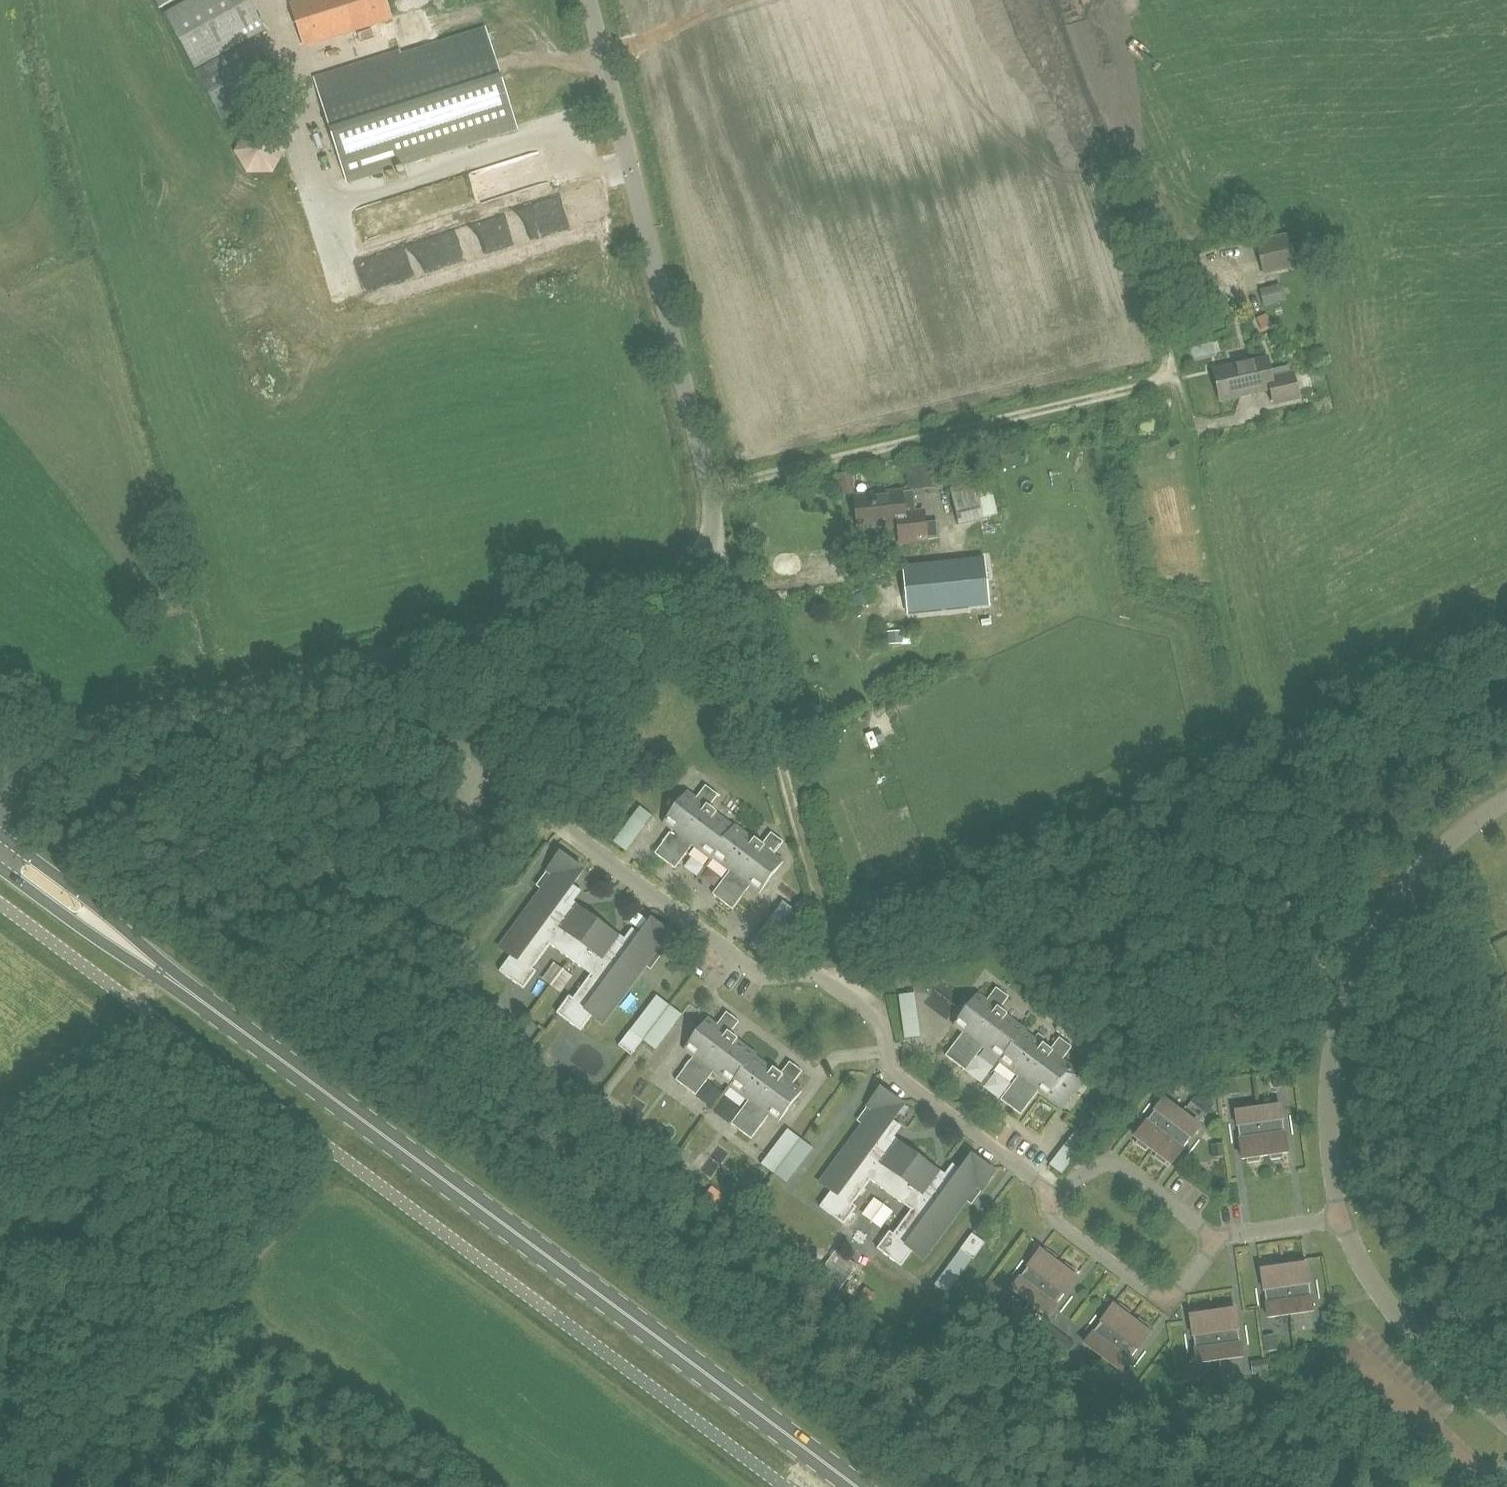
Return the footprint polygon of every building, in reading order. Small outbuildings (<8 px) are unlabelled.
[(166,15),(195,69),(265,31),(248,0),(194,0),(166,15)] [(291,5),(305,47),(391,19),(385,0),(308,0),(291,5)] [(487,34),(317,88),(346,180),(516,126),(487,34)] [(276,76),(255,39),(195,71),(215,109),(276,76)] [(274,173),(272,131),(232,132),(233,174),(274,173)] [(1295,266),(1288,237),(1257,244),(1264,274),(1295,266)] [(1265,308),(1279,304),(1274,287),(1260,290),(1265,308)] [(1185,346),(1188,358),(1211,353),(1208,341),(1185,346)] [(1267,358),(1213,370),(1221,402),(1271,390),(1274,405),(1300,399),(1294,374),(1272,379),(1267,358)] [(911,467),(913,490),(939,487),(937,464),(911,467)] [(951,489),(959,526),(983,521),(975,483),(951,489)] [(902,493),(902,492),(856,496),(859,528),(888,525),(888,528),(899,527),(900,542),(939,539),(937,524),(926,525),(924,512),(916,513),(914,492),(902,493)] [(925,587),(905,589),(907,614),(969,608),(967,585),(988,584),(985,558),(923,564),(925,587)] [(867,593),(854,595),(857,607),(869,604),(867,593)] [(901,634),(887,634),(887,647),(902,646),(901,634)] [(672,829),(662,844),(655,853),(675,868),(692,845),(711,860),(713,858),(730,871),(712,894),(733,909),(750,886),(760,893),(783,861),(774,854),(783,843),(771,834),(762,846),(734,825),(733,826),(709,807),(718,795),(705,786),(697,798),(687,790),(663,822),(672,829)] [(640,807),(633,816),(646,826),(653,816),(640,807)] [(572,887),(584,871),(560,854),(547,871),(554,876),(500,949),(511,957),(500,972),(524,989),(536,972),(532,969),(550,945),(591,975),(573,999),(569,996),(557,1014),(581,1031),(592,1016),(603,1024),(656,951),(663,955),(675,938),(651,921),(640,937),(634,933),(623,947),(612,939),(615,934),(582,910),(579,914),(567,906),(578,891),(572,887)] [(1308,895),(1298,888),(1288,901),(1298,908),(1308,895)] [(776,911),(789,921),(796,911),(783,902),(776,911)] [(757,937),(749,947),(762,956),(769,947),(757,937)] [(1499,995),(1506,991),(1506,976),(1499,981),(1493,984),(1499,995)] [(964,1031),(952,1046),(946,1055),(966,1070),(984,1047),(1001,1060),(1000,1061),(1019,1076),(1001,1099),(1021,1114),(1039,1091),(1062,1109),(1086,1077),(1063,1060),(1072,1047),(1060,1038),(1051,1049),(1043,1043),(1042,1044),(1025,1031),(1027,1030),(1008,1015),(1009,1014),(1001,1008),(1010,997),(997,987),(988,1000),(978,993),(954,1024),(964,1031)] [(459,988),(450,1001),(460,1008),(469,995),(459,988)] [(899,995),(901,1007),(916,1005),(915,993),(899,995)] [(649,1006),(662,1016),(669,1006),(656,996),(649,1006)] [(682,1015),(669,1006),(662,1016),(675,1025),(682,1015)] [(693,1057),(683,1071),(676,1080),(696,1095),(714,1072),(730,1084),(729,1086),(748,1100),(731,1124),(751,1139),(769,1115),(779,1122),(802,1091),(793,1084),(802,1071),(790,1062),(781,1073),(773,1068),(772,1069),(755,1056),(756,1054),(737,1040),(738,1039),(730,1033),(739,1021),(726,1012),(717,1025),(707,1018),(684,1050),(693,1057)] [(1072,1028),(1062,1020),(1055,1030),(1065,1038),(1072,1028)] [(632,1056),(643,1041),(630,1031),(618,1046),(632,1056)] [(1287,1087),(1284,1071),(1272,1074),(1274,1089),(1287,1087)] [(1237,1093),(1235,1078),(1222,1080),(1224,1091),(1225,1095),(1237,1093)] [(892,1122),(904,1106),(880,1089),(868,1106),(874,1111),(820,1184),(831,1192),(820,1207),(844,1225),(857,1208),(853,1205),(871,1180),(911,1210),(894,1235),(890,1232),(877,1249),(901,1267),(912,1252),(923,1259),(977,1186),(983,1191),(996,1173),(972,1156),(960,1172),(954,1168),(944,1182),(932,1174),(935,1170),(902,1145),(899,1150),(887,1141),(898,1127),(892,1122)] [(1200,1127),(1163,1099),(1135,1138),(1139,1141),(1136,1144),(1146,1152),(1149,1148),(1157,1155),(1155,1158),(1164,1166),(1167,1162),(1171,1165),(1200,1127)] [(1283,1158),(1282,1154),(1288,1153),(1281,1106),(1236,1112),(1242,1160),(1247,1159),(1248,1164),(1260,1162),(1260,1157),(1270,1156),(1271,1160),(1283,1158)] [(1223,1144),(1211,1146),(1212,1159),(1225,1157),(1223,1144)] [(677,1156),(667,1148),(658,1158),(669,1166),(677,1156)] [(776,1174),(783,1165),(770,1155),(763,1165),(776,1174)] [(1069,1165),(1057,1155),(1049,1165),(1062,1174),(1069,1165)] [(796,1175),(783,1165),(776,1174),(789,1184),(796,1175)] [(722,1195),(712,1186),(704,1196),(715,1205),(722,1195)] [(972,1235),(961,1250),(973,1260),(985,1244),(972,1235)] [(855,1265),(835,1248),(813,1273),(834,1290),(855,1265)] [(1054,1262),(1057,1258),(1047,1251),(1044,1254),(1040,1251),(1012,1289),(1048,1317),(1077,1279),(1073,1275),(1075,1272),(1065,1265),(1063,1268),(1054,1262)] [(1279,1268),(1278,1264),(1266,1266),(1266,1270),(1261,1271),(1268,1318),(1313,1312),(1306,1264),(1301,1265),(1301,1261),(1289,1262),(1289,1267),(1279,1268)] [(947,1295),(954,1286),(941,1276),(934,1286),(947,1295)] [(1002,1289),(990,1279),(982,1290),(986,1293),(994,1299),(1002,1289)] [(876,1293),(866,1286),(858,1296),(869,1304),(876,1293)] [(1113,1306),(1085,1345),(1121,1372),(1150,1333),(1146,1330),(1148,1327),(1139,1319),(1136,1323),(1127,1317),(1130,1313),(1120,1306),(1117,1309),(1113,1306)] [(1196,1316),(1190,1316),(1197,1364),(1242,1357),(1236,1310),(1231,1311),(1230,1306),(1218,1308),(1218,1312),(1208,1314),(1207,1310),(1195,1311),(1196,1316)] [(1335,1326),(1333,1311),(1321,1312),(1323,1328),(1335,1326)] [(1062,1335),(1050,1326),(1043,1336),(1055,1345),(1062,1335)] [(1062,1335),(1055,1345),(1067,1354),(1074,1344),(1062,1335)] [(1275,1335),(1263,1337),(1265,1352),(1277,1350),(1275,1335)] [(1266,1360),(1251,1362),(1253,1374),(1261,1373),(1267,1372),(1266,1360)] [(1191,1371),(1175,1373),(1176,1385),(1192,1383),(1191,1371)] [(1123,1396),(1128,1400),(1136,1390),(1123,1380),(1115,1391),(1123,1396)]
